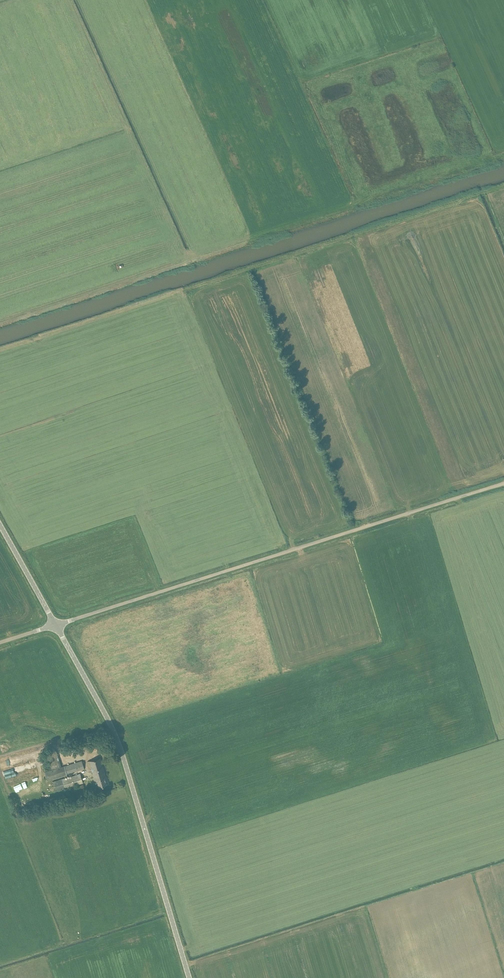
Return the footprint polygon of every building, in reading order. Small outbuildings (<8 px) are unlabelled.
[(55,750),(47,753),(52,769),(60,766),(55,750)] [(100,757),(89,761),(94,777),(96,777),(99,787),(106,784),(103,775),(105,774),(100,757)] [(82,761),(44,772),(47,780),(68,773),(84,769),(82,761)] [(6,779),(22,774),(19,767),(4,772),(6,779)] [(80,773),(52,782),(55,791),(83,783),(80,773)]
